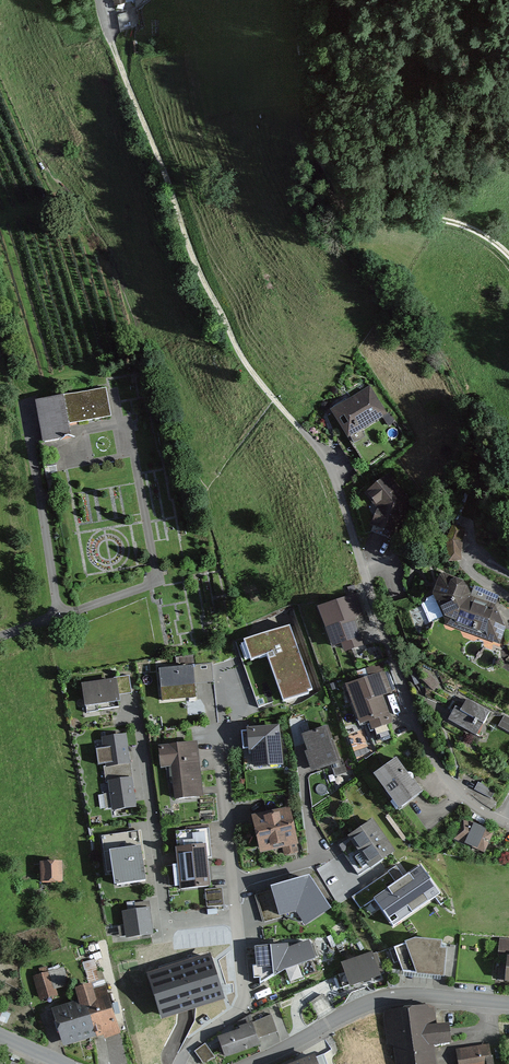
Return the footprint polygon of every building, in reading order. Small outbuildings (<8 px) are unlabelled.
[(111,417),(107,391),(36,404),(43,443),(69,438),(67,425),(111,417)] [(371,392),(330,413),(346,442),(386,421),(371,392)] [(388,477),(367,494),(378,507),(371,525),(398,536),(411,503),(388,477)] [(465,584),(449,580),(437,600),(427,605),(435,623),(443,619),(498,643),(503,631),(496,616),(466,601),(465,584)] [(351,599),(320,610),(336,657),(367,646),(351,599)] [(312,694),(289,628),(244,644),(251,663),(267,658),(283,704),(312,694)] [(194,668),(158,670),(160,703),(196,701),(194,668)] [(379,676),(346,686),(361,730),(394,719),(379,676)] [(129,681),(82,687),(85,715),(121,711),(118,694),(130,693),(129,681)] [(487,713),(467,702),(462,713),(456,709),(450,720),(476,735),(487,713)] [(505,717),(500,727),(508,731),(508,719),(505,717)] [(330,726),(301,736),(314,773),(343,763),(330,726)] [(279,727),(246,729),(248,753),(252,752),(254,768),(282,766),(279,727)] [(128,738),(98,742),(109,817),(139,812),(128,738)] [(200,796),(195,744),(157,748),(160,776),(172,775),(174,799),(200,796)] [(398,760),(373,778),(399,814),(424,796),(398,760)] [(495,791),(479,782),(475,790),(491,798),(495,791)] [(291,813),(252,820),(259,859),(298,852),(291,813)] [(372,823),(348,841),(371,871),(395,854),(372,823)] [(491,837),(461,824),(453,844),(482,857),(491,837)] [(208,827),(174,831),(180,889),(210,886),(207,857),(211,857),(208,827)] [(139,834),(104,839),(111,889),(146,885),(139,834)] [(62,865),(41,865),(41,887),(62,887),(62,865)] [(405,879),(395,866),(352,898),(367,919),(379,910),(393,930),(440,896),(420,868),(405,879)] [(329,915),(305,879),(257,895),(265,923),(294,915),(304,930),(329,915)] [(222,887),(205,889),(207,907),(224,905),(222,887)] [(148,911),(124,914),(128,940),(151,936),(148,911)] [(501,940),(500,957),(506,957),(504,987),(508,987),(508,940),(501,940)] [(415,941),(393,951),(403,974),(443,979),(445,953),(440,952),(441,945),(415,941)] [(288,946),(254,950),(257,971),(272,969),(274,980),(284,973),(316,961),(309,942),(288,950),(288,946)] [(372,953),(339,965),(348,992),(382,980),(372,953)] [(148,973),(162,1017),(223,997),(209,954),(148,973)] [(49,976),(35,981),(42,1003),(57,998),(49,976)] [(78,1003),(51,1011),(63,1048),(94,1039),(118,1031),(105,986),(76,995),(78,1003)] [(430,1009),(387,1016),(394,1063),(437,1063),(435,1047),(451,1045),(449,1027),(433,1029),(430,1009)] [(242,1027),(216,1038),(226,1062),(266,1045),(254,1016),(240,1022),(242,1027)] [(205,1063),(216,1056),(208,1042),(196,1049),(205,1063)] [(456,1052),(459,1063),(489,1063),(486,1047),(456,1052)] [(296,1063),(320,1063),(316,1056),(296,1063)]
